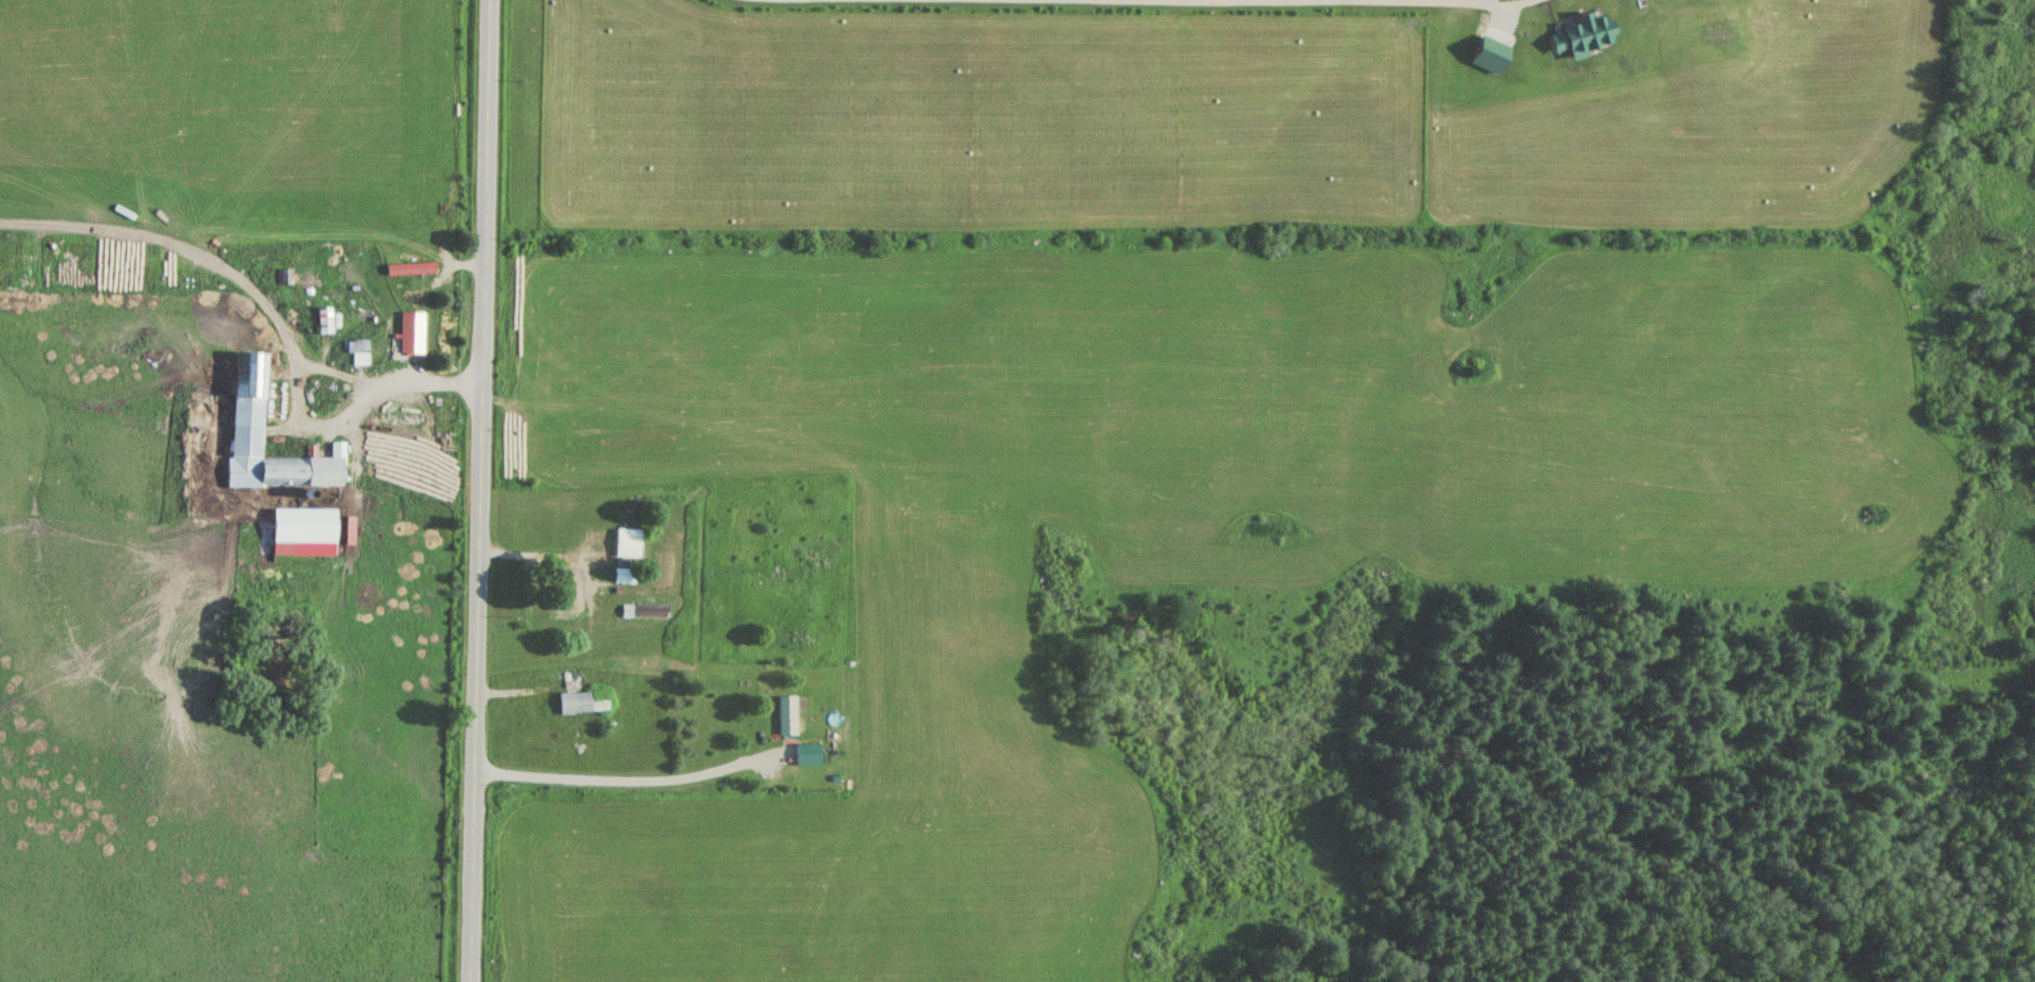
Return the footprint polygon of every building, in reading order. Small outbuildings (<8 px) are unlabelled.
[(1611,46),(1603,12),(1572,19),(1573,24),(1557,28),(1558,33),(1546,36),(1550,55),(1566,51),(1567,56),(1611,46)] [(386,275),(435,275),(435,263),(386,263),(386,275)] [(331,307),(316,307),(316,335),(331,335),(331,307)] [(422,354),(422,312),(399,312),(399,354),(422,354)] [(367,340),(347,340),(347,367),(367,367),(367,340)] [(342,489),(343,443),(331,443),(331,459),(261,457),(263,352),(232,351),(229,486),(342,489)] [(334,509),(271,509),(271,544),(334,544),(334,509)] [(615,557),(639,557),(639,529),(615,528),(615,557)] [(608,713),(607,701),(590,701),(590,692),(558,693),(558,713),(608,713)] [(778,697),(778,735),(796,735),(796,697),(778,697)] [(819,745),(795,745),(795,766),(819,766),(819,745)]
